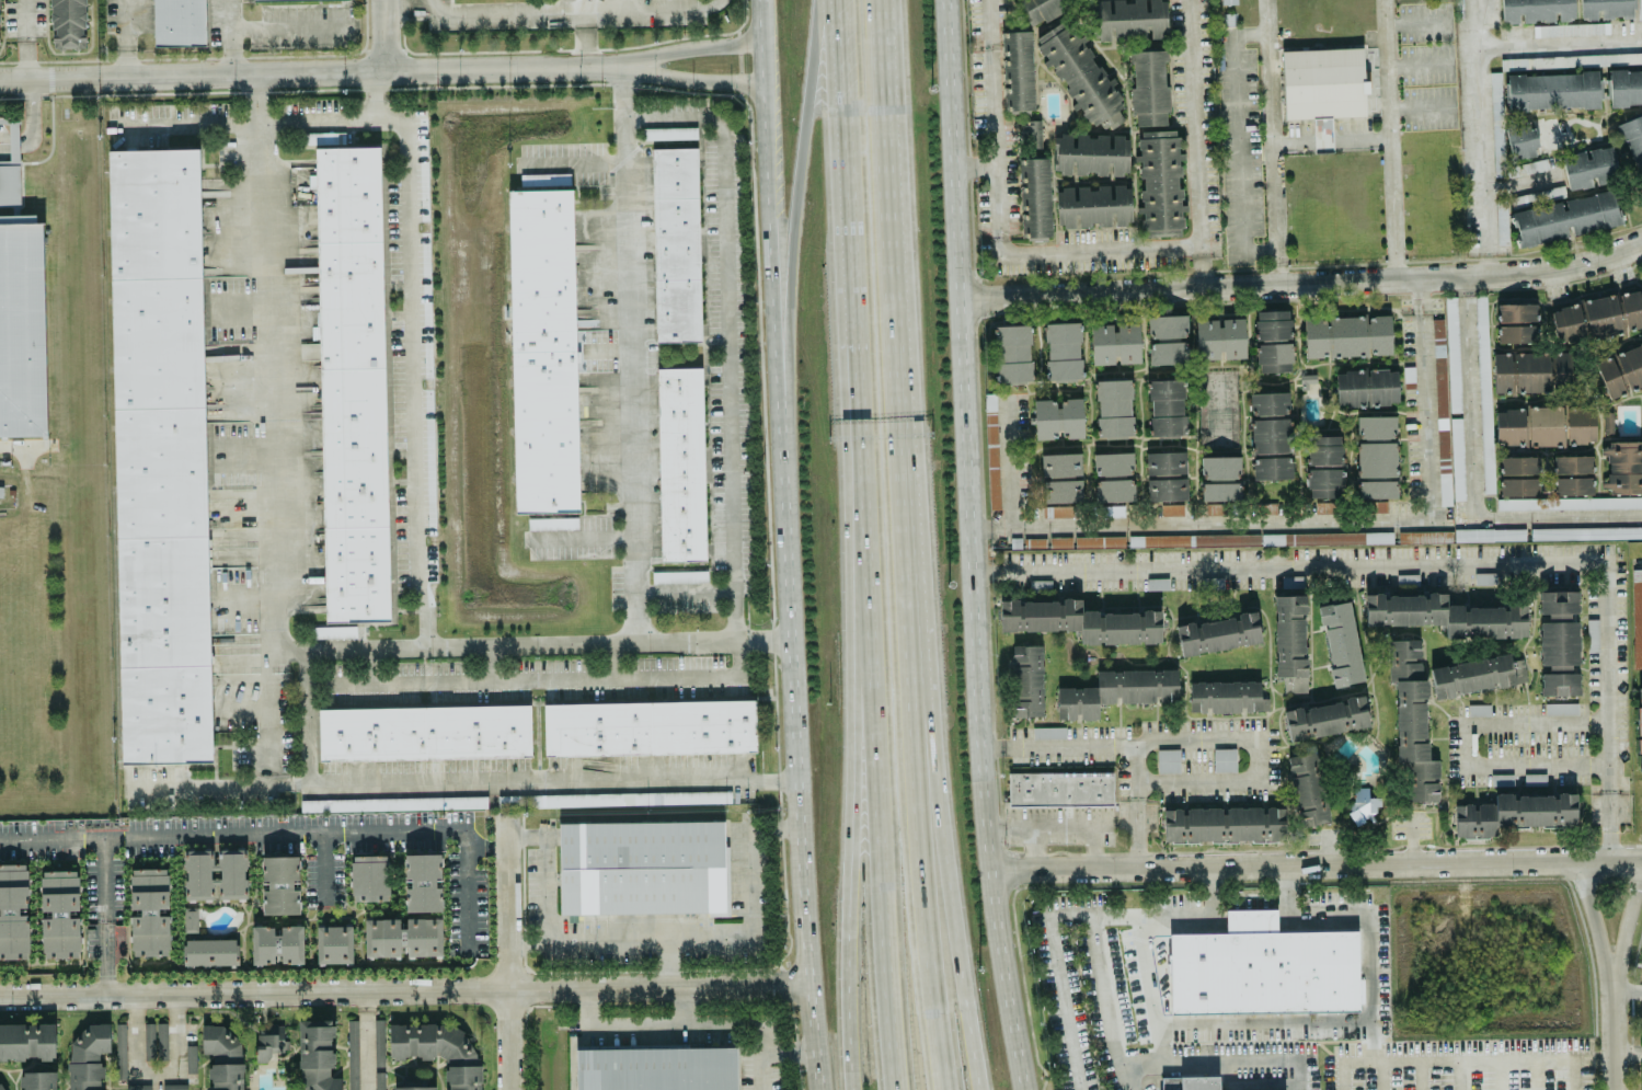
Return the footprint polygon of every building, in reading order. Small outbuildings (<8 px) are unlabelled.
[(50,48),(85,48),(85,0),(51,0),(50,48)] [(205,0),(153,0),(154,46),(206,45),(205,0)] [(1081,0),(1018,0),(1030,25),(1081,0)] [(1167,37),(1166,0),(1115,0),(1115,38),(1167,37)] [(1502,22),(1521,21),(1575,20),(1574,0),(1501,0),(1502,22)] [(1632,0),(1580,0),(1580,18),(1633,17),(1632,0)] [(1094,133),(1061,133),(1054,138),(1054,174),(1121,174),(1129,169),(1129,142),(1124,134),(1115,134),(1114,78),(1107,78),(1092,54),(1092,59),(1067,18),(1038,36),(1038,46),(1044,57),(1044,66),(1050,66),(1073,102),(1073,107),(1081,107),(1081,112),(1094,133)] [(1533,35),(1609,33),(1608,22),(1533,24),(1533,35)] [(1032,31),(1002,32),(1004,110),(1034,109),(1032,31)] [(1282,50),(1284,118),(1365,115),(1365,93),(1369,93),(1368,80),(1364,81),(1363,47),(1282,50)] [(1169,124),(1168,85),(1166,85),(1165,49),(1130,50),(1131,113),(1136,113),(1136,125),(1169,124)] [(1506,67),(1525,66),(1524,57),(1506,58),(1506,67)] [(1609,104),(1641,103),(1641,68),(1609,68),(1609,104)] [(1507,73),(1508,109),(1599,107),(1598,72),(1507,73)] [(1617,124),(1641,186),(1641,114),(1617,124)] [(19,130),(19,117),(8,117),(8,130),(19,130)] [(1039,151),(1039,157),(1042,157),(1041,120),(1020,121),(1021,152),(1039,151)] [(1538,154),(1531,120),(1505,126),(1512,159),(1538,154)] [(697,126),(643,127),(644,139),(697,138),(697,126)] [(1141,185),(1056,187),(1057,226),(1138,224),(1138,235),(1183,234),(1182,207),(1180,152),(1179,136),(1169,136),(1169,130),(1137,131),(1138,161),(1140,161),(1141,185)] [(344,131),(306,132),(306,144),(345,143),(344,131)] [(1568,190),(1594,186),(1594,183),(1618,180),(1613,145),(1562,153),(1568,190)] [(314,147),(317,240),(382,238),(380,146),(314,147)] [(652,147),(697,146),(701,340),(656,341),(652,147)] [(108,148),(111,278),(204,276),(200,147),(108,148)] [(1052,238),(1049,157),(1019,158),(1022,239),(1052,238)] [(1512,164),(1514,175),(1549,169),(1547,158),(1512,164)] [(520,173),(520,185),(571,184),(570,172),(520,173)] [(509,188),(573,187),(576,343),(581,510),(516,512),(509,188)] [(1513,209),(1519,244),(1621,226),(1614,191),(1513,209)] [(47,435),(43,221),(36,221),(36,215),(0,216),(0,436),(47,435)] [(317,240),(320,367),(384,365),(382,238),(317,240)] [(113,409),(111,278),(204,276),(206,406),(113,409)] [(1641,329),(1641,291),(1551,304),(1556,342),(1641,329)] [(1494,492),(1487,295),(1477,296),(1484,492),(1494,492)] [(1461,411),(1457,296),(1445,296),(1449,411),(1461,411)] [(1537,302),(1497,303),(1498,343),(1538,341),(1537,302)] [(1257,372),(1293,370),(1291,309),(1255,310),(1257,372)] [(1148,315),(1150,364),(1189,362),(1187,314),(1148,315)] [(1391,314),(1368,315),(1369,354),(1392,354),(1391,314)] [(1365,315),(1331,317),(1332,356),(1366,355),(1365,315)] [(1304,318),(1305,357),(1327,356),(1326,317),(1304,318)] [(1433,318),(1439,505),(1453,504),(1453,500),(1465,499),(1462,417),(1448,417),(1445,318),(1433,318)] [(1081,322),(1045,322),(1047,380),(1082,379),(1081,322)] [(1091,324),(1092,364),(1141,362),(1139,322),(1113,323),(1091,324)] [(998,325),(1000,383),(1032,382),(1031,324),(998,325)] [(1608,397),(1641,385),(1641,343),(1594,361),(1608,397)] [(1494,391),(1572,390),(1571,352),(1493,352),(1494,391)] [(323,526),(388,524),(384,365),(320,367),(323,526)] [(657,367),(702,366),(707,560),(662,561),(657,367)] [(1398,403),(1398,368),(1369,369),(1369,403),(1398,403)] [(1337,406),(1365,405),(1364,369),(1336,370),(1337,406)] [(1149,379),(1150,435),(1185,435),(1185,379),(1149,379)] [(1253,479),(1293,478),(1292,454),(1290,454),(1289,391),(1251,392),(1253,479)] [(997,393),(985,393),(988,509),(1000,509),(997,393)] [(1082,398),(1034,399),(1035,438),(1083,437),(1082,398)] [(113,409),(116,538),(209,536),(206,406),(113,409)] [(1613,407),(1496,407),(1496,444),(1596,444),(1596,432),(1613,432),(1613,407)] [(1395,415),(1356,416),(1358,498),(1397,497),(1395,415)] [(1307,435),(1307,496),(1343,497),(1343,466),(1342,466),(1342,435),(1307,435)] [(1601,442),(1601,454),(1606,454),(1606,491),(1641,491),(1641,442),(1601,442)] [(1187,499),(1186,450),(1146,451),(1147,500),(1187,499)] [(1082,501),(1081,452),(1041,453),(1042,478),(1043,478),(1043,502),(1082,501)] [(1133,501),(1133,452),(1095,452),(1095,501),(1133,501)] [(1240,455),(1201,456),(1202,500),(1241,500),(1240,455)] [(1592,455),(1553,455),(1554,494),(1593,493),(1592,455)] [(528,529),(577,528),(577,517),(528,518),(528,529)] [(324,620),(390,619),(388,524),(323,526),(324,620)] [(1540,527),(1541,538),(1641,537),(1641,526),(1540,527)] [(1526,539),(1525,527),(1398,531),(1399,543),(1526,539)] [(1129,534),(1129,546),(1393,543),(1393,531),(1129,534)] [(1125,536),(1074,535),(1074,546),(1125,547),(1125,536)] [(116,538),(118,666),(211,663),(209,536),(116,538)] [(707,570),(652,571),(653,582),(707,582),(707,570)] [(1475,583),(1496,583),(1497,572),(1475,572),(1475,583)] [(1147,589),(1168,589),(1169,577),(1147,577),(1147,589)] [(1580,694),(1579,667),(1578,590),(1539,590),(1539,613),(1548,613),(1548,621),(1540,621),(1540,664),(1549,664),(1549,672),(1541,672),(1541,695),(1580,694)] [(1365,625),(1446,624),(1446,638),(1527,637),(1527,605),(1447,606),(1447,593),(1365,594),(1365,625)] [(1274,595),(1276,677),(1283,676),(1283,692),(1307,692),(1305,594),(1274,595)] [(1000,631),(1080,629),(1081,643),(1161,642),(1161,609),(1142,609),(1142,611),(1081,612),(1081,599),(1000,600),(1000,631)] [(1364,680),(1350,599),(1319,605),(1333,686),(1364,680)] [(1176,624),(1181,655),(1262,642),(1257,611),(1176,624)] [(356,625),(316,626),(316,638),(356,637),(356,625)] [(1407,801),(1439,800),(1439,759),(1428,759),(1427,679),(1421,679),(1421,648),(1406,648),(1406,639),(1390,639),(1391,681),(1396,681),(1397,761),(1407,761),(1407,801)] [(1043,645),(1011,645),(1011,662),(1016,662),(1016,715),(1043,715),(1043,645)] [(1435,697),(1496,687),(1515,684),(1511,653),(1430,666),(1435,697)] [(118,666),(120,762),(214,761),(211,663),(118,666)] [(1057,687),(1057,718),(1078,718),(1078,719),(1098,719),(1098,702),(1178,701),(1178,669),(1097,669),(1097,686),(1057,687)] [(1190,712),(1261,711),(1261,680),(1189,681),(1190,712)] [(1369,727),(1364,696),(1284,709),(1289,740),(1369,727)] [(544,703),(544,755),(758,751),(757,699),(544,703)] [(1577,702),(1545,703),(1545,714),(1577,713),(1577,702)] [(319,709),(320,760),(532,756),(531,704),(319,709)] [(1065,726),(1032,727),(1033,738),(1065,737),(1065,726)] [(1214,771),(1236,770),(1236,747),(1214,748),(1214,771)] [(1157,772),(1180,771),(1179,748),(1157,748),(1157,772)] [(1288,756),(1298,826),(1327,822),(1317,751),(1288,756)] [(1009,806),(1113,804),(1112,772),(1009,774),(1009,806)] [(1513,773),(1491,774),(1491,784),(1513,784),(1513,773)] [(498,794),(498,807),(731,802),(731,790),(498,794)] [(1455,803),(1455,837),(1496,837),(1496,826),(1576,826),(1576,792),(1557,792),(1557,794),(1495,794),(1495,803),(1455,803)] [(487,795),(301,799),(301,811),(487,807),(487,795)] [(1284,841),(1284,807),(1164,807),(1164,841),(1284,841)] [(559,823),(560,914),(726,911),(725,821),(559,823)] [(186,899),(246,897),(245,850),(185,851),(186,899)] [(439,853),(405,853),(406,911),(442,911),(441,887),(440,887),(439,853)] [(261,856),(263,914),(300,913),(298,855),(261,856)] [(389,855),(352,855),(352,900),(389,900),(389,855)] [(29,958),(28,863),(0,863),(0,958),(29,958)] [(170,955),(169,914),(160,915),(160,908),(168,908),(168,867),(131,868),(132,955),(170,955)] [(42,917),(42,958),(81,957),(80,913),(79,869),(41,870),(42,911),(50,910),(51,917),(42,917)] [(1358,930),(1277,931),(1277,908),(1226,909),(1226,932),(1170,933),(1171,1000),(1162,1001),(1162,1014),(1359,1011),(1358,930)] [(442,955),(442,917),(406,917),(406,927),(399,927),(399,918),(365,917),(364,956),(400,956),(400,946),(407,946),(407,955),(442,955)] [(316,925),(317,963),(352,962),(352,924),(316,925)] [(252,926),(252,963),(304,962),(303,925),(252,926)] [(183,965),(238,964),(237,938),(183,939),(183,965)] [(375,1065),(385,1065),(384,1018),(374,1019),(375,1065)] [(341,1076),(330,1076),(330,1065),(334,1065),(333,1021),(299,1021),(300,1088),(308,1088),(308,1089),(341,1089),(341,1076)] [(56,1058),(55,1022),(0,1023),(0,1059),(56,1058)] [(167,1058),(166,1022),(144,1022),(145,1059),(167,1058)] [(103,1076),(106,1076),(106,1068),(116,1068),(116,1078),(126,1078),(126,1025),(112,1025),(112,1023),(85,1023),(85,1038),(69,1038),(69,1089),(103,1089),(103,1076)] [(256,1060),(270,1060),(270,1052),(284,1053),(284,1023),(268,1023),(267,1033),(257,1033),(256,1060)] [(390,1057),(421,1057),(446,1057),(446,1080),(447,1080),(447,1089),(477,1089),(477,1024),(390,1024),(390,1057)] [(242,1026),(202,1027),(202,1054),(210,1054),(210,1089),(243,1089),(242,1026)] [(197,1072),(196,1045),(186,1045),(186,1072),(197,1072)] [(577,1089),(738,1089),(738,1047),(577,1048),(577,1089)] [(22,1072),(22,1089),(58,1089),(57,1071),(22,1072)] [(375,1089),(385,1089),(385,1071),(375,1071),(375,1089)] [(10,1073),(0,1073),(0,1089),(10,1089),(10,1073)] [(1219,1075),(1161,1076),(1161,1089),(1219,1089),(1219,1075)]
